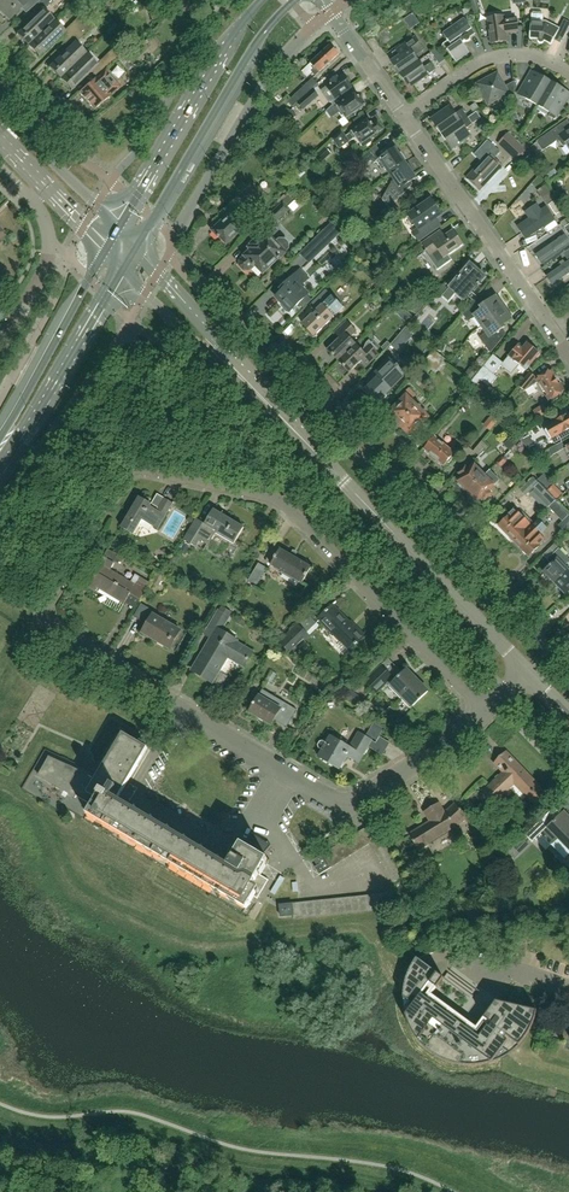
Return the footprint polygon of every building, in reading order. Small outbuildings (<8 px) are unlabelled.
[(34,6),(28,0),(7,0),(0,7),(0,12),(8,21),(21,9),(26,14),(30,9),(31,9),(34,6)] [(37,4),(43,9),(43,10),(54,0),(41,0),(37,4)] [(474,14),(481,12),(477,0),(469,0),(474,14)] [(469,7),(463,10),(465,15),(471,13),(469,7)] [(43,10),(43,9),(16,35),(27,46),(28,46),(54,21),(43,10)] [(568,27),(568,22),(564,20),(560,28),(546,22),(543,21),(543,15),(542,13),(534,12),(532,14),(530,39),(537,40),(537,42),(539,44),(541,44),(543,44),(545,42),(551,45),(556,36),(563,39),(568,27)] [(73,35),(87,21),(81,15),(66,29),(73,35)] [(518,32),(516,17),(505,19),(504,16),(488,18),(491,43),(508,41),(507,34),(518,32)] [(470,38),(470,37),(475,34),(465,18),(443,34),(448,41),(443,44),(443,45),(443,46),(442,46),(443,47),(443,48),(443,49),(444,49),(444,50),(445,50),(446,50),(447,50),(448,50),(456,62),(469,52),(462,43),(465,41),(466,42),(467,42),(468,42),(469,41),(470,41),(470,40),(470,39),(470,38)] [(39,58),(65,32),(54,21),(28,46),(39,58)] [(78,41),(93,27),(87,21),(73,35),(78,41)] [(418,61),(415,55),(423,49),(414,36),(395,49),(396,50),(392,53),(396,59),(392,62),(400,74),(418,61)] [(60,80),(86,54),(75,43),(49,68),(60,80)] [(315,75),(339,54),(330,45),(311,63),(315,67),(311,71),(315,75)] [(106,69),(120,55),(114,48),(99,63),(106,69)] [(445,60),(437,48),(431,52),(439,64),(445,60)] [(71,91),(97,66),(86,54),(60,80),(71,91)] [(411,87),(435,70),(430,63),(423,68),(418,61),(400,74),(408,86),(410,85),(411,87)] [(538,105),(551,83),(532,71),(519,94),(538,105)] [(515,95),(514,82),(505,86),(498,73),(477,84),(488,105),(509,94),(511,97),(515,95)] [(347,90),(352,86),(344,75),(338,79),(337,76),(330,81),(331,82),(325,85),(335,99),(347,90)] [(110,96),(107,92),(114,86),(105,76),(99,82),(95,78),(79,92),(94,110),(110,96)] [(312,89),(317,84),(318,83),(313,78),(294,94),(295,95),(288,102),(292,107),(297,103),(312,89)] [(568,96),(568,93),(551,83),(538,105),(550,113),(549,116),(555,120),(568,96)] [(319,97),(312,89),(297,103),(303,110),(319,97)] [(332,118),(341,111),(346,118),(365,105),(364,104),(364,102),(362,98),(361,98),(359,96),(358,97),(355,94),(352,96),(347,90),(335,99),(331,102),(333,105),(327,111),(332,118)] [(474,102),(468,106),(472,111),(478,107),(474,102)] [(450,106),(431,119),(453,150),(471,137),(466,129),(472,124),(477,121),(481,118),(477,112),(468,118),(462,109),(455,114),(450,106)] [(370,137),(382,129),(377,122),(373,125),(372,124),(370,125),(368,121),(359,127),(359,126),(357,127),(357,128),(347,135),(343,129),(334,138),(341,147),(350,140),(356,137),(358,136),(365,146),(372,141),(370,137)] [(568,127),(565,122),(537,141),(537,143),(531,147),(537,155),(555,143),(558,140),(562,146),(565,146),(566,145),(568,149),(568,127)] [(498,144),(516,161),(526,149),(515,139),(519,134),(515,131),(512,135),(508,132),(498,144)] [(376,161),(387,153),(385,151),(381,154),(375,146),(355,166),(360,171),(372,160),(374,163),(376,161)] [(325,147),(320,153),(324,157),(329,152),(325,147)] [(405,163),(404,161),(406,160),(401,153),(399,154),(395,148),(387,153),(376,161),(382,170),(385,167),(390,174),(405,163)] [(479,190),(502,166),(497,161),(500,157),(492,150),(466,178),(479,190)] [(410,182),(415,178),(411,172),(413,171),(408,164),(407,165),(405,163),(390,174),(394,180),(391,182),(392,183),(382,200),(391,208),(396,213),(407,202),(402,197),(412,185),(410,182)] [(549,167),(541,173),(546,180),(554,175),(549,167)] [(278,176),(281,179),(276,183),(281,189),(282,188),(285,192),(288,190),(292,194),(297,190),(282,173),(278,176)] [(244,204),(259,190),(254,185),(255,184),(254,182),(253,184),(252,182),(237,197),(244,204)] [(562,212),(554,201),(557,199),(547,184),(537,190),(548,206),(548,205),(556,216),(562,212)] [(290,195),(284,201),(289,207),(295,201),(290,195)] [(441,226),(436,219),(442,215),(431,199),(408,215),(418,229),(413,232),(419,241),(441,226)] [(274,222),(288,208),(282,201),(268,215),(274,222)] [(241,232),(247,227),(239,218),(241,216),(234,209),(217,225),(218,226),(212,231),(219,238),(220,237),(227,244),(231,240),(240,231),(241,232)] [(319,253),(330,242),(344,228),(335,218),(321,232),(313,240),(309,244),(319,253)] [(352,218),(345,225),(352,232),(359,225),(352,218)] [(280,261),(287,253),(285,251),(288,248),(288,243),(284,239),(279,239),(276,242),(274,240),(271,236),(277,231),(272,225),(256,240),(247,249),(249,251),(240,260),(240,266),(244,270),(249,270),(255,265),(264,274),(279,259),(280,261)] [(448,255),(463,245),(453,231),(441,240),(437,234),(422,244),(426,250),(424,251),(437,270),(452,260),(448,255)] [(308,245),(298,255),(308,264),(317,255),(308,245)] [(465,299),(477,284),(478,285),(479,284),(479,283),(485,276),(484,276),(470,265),(470,264),(442,296),(448,301),(456,292),(465,299)] [(308,295),(300,286),(308,279),(300,270),(281,289),(283,291),(276,297),(290,312),(299,303),(308,295)] [(314,336),(343,308),(327,290),(310,306),(316,311),(302,324),(314,336)] [(417,291),(405,304),(416,314),(427,301),(417,291)] [(303,308),(312,299),(308,295),(299,303),(303,308)] [(481,324),(506,306),(499,297),(497,299),(495,297),(482,306),(476,299),(463,314),(468,322),(475,316),(481,324)] [(246,313),(251,321),(262,314),(257,306),(246,313)] [(499,332),(505,327),(503,325),(511,320),(510,317),(512,316),(506,306),(481,324),(487,332),(480,337),(490,353),(503,338),(499,332)] [(417,314),(406,327),(408,329),(420,316),(417,314)] [(356,345),(350,338),(357,331),(347,321),(335,333),(340,338),(328,350),(338,361),(356,345)] [(414,334),(408,329),(406,327),(401,333),(409,340),(414,334)] [(367,366),(379,355),(376,351),(378,349),(369,340),(367,343),(364,349),(362,351),(356,345),(338,361),(349,373),(362,361),(367,366)] [(387,341),(381,347),(385,351),(391,344),(387,341)] [(526,370),(540,353),(527,343),(522,349),(518,345),(509,356),(506,359),(501,365),(511,374),(517,368),(519,365),(526,370)] [(439,344),(437,350),(444,352),(446,346),(439,344)] [(436,372),(445,361),(432,351),(423,362),(436,372)] [(366,383),(370,387),(366,390),(377,401),(378,400),(380,402),(387,396),(385,394),(405,374),(399,368),(397,365),(397,366),(391,360),(366,383)] [(486,362),(470,383),(475,388),(484,378),(491,384),(499,374),(486,362)] [(564,392),(551,371),(536,380),(543,391),(544,390),(550,400),(553,398),(554,399),(557,400),(561,397),(561,395),(560,394),(564,392)] [(529,386),(535,378),(529,373),(519,386),(525,391),(529,386)] [(487,387),(481,382),(477,386),(477,387),(475,389),(481,394),(487,387)] [(417,395),(413,391),(410,388),(401,396),(405,399),(390,413),(397,420),(397,421),(410,434),(428,417),(427,417),(428,416),(412,399),(417,395)] [(492,414),(481,425),(489,433),(500,423),(492,414)] [(545,428),(551,440),(554,444),(568,435),(568,414),(554,422),(545,428)] [(529,434),(521,440),(529,448),(534,445),(529,434)] [(454,453),(434,437),(424,449),(444,466),(447,462),(450,463),(452,459),(452,457),(454,453)] [(509,451),(515,446),(509,440),(504,445),(509,451)] [(565,449),(562,442),(549,449),(553,455),(564,449),(565,449)] [(462,477),(458,481),(460,483),(459,485),(465,491),(466,489),(468,491),(484,476),(474,465),(468,471),(466,468),(459,474),(462,477)] [(484,476),(468,491),(470,493),(469,495),(474,501),(476,499),(478,502),(482,498),(485,500),(491,494),(489,491),(494,486),(500,481),(489,470),(484,476)] [(553,484),(544,474),(538,480),(547,490),(553,484)] [(555,500),(538,483),(533,478),(523,488),(529,493),(534,488),(536,489),(530,494),(546,510),(549,507),(555,500)] [(139,526),(142,520),(157,529),(169,509),(173,503),(157,494),(152,504),(139,497),(121,528),(135,536),(137,536),(142,528),(139,526)] [(555,500),(549,507),(556,514),(562,508),(555,500)] [(514,541),(530,525),(520,514),(521,513),(515,507),(508,514),(509,515),(498,526),(514,541)] [(244,528),(226,517),(213,509),(204,524),(196,519),(196,520),(190,516),(187,521),(193,524),(184,540),(196,547),(200,540),(209,545),(217,531),(235,542),(244,528)] [(568,529),(568,517),(559,526),(565,533),(568,529)] [(545,540),(540,535),(547,528),(538,519),(531,526),(530,525),(514,541),(529,556),(540,546),(545,540)] [(185,555),(190,547),(184,544),(180,552),(185,555)] [(565,566),(568,562),(568,560),(559,549),(547,561),(551,565),(543,573),(554,584),(568,570),(565,566)] [(311,568),(294,558),(295,557),(291,555),(290,557),(279,550),(271,565),(282,571),(281,573),(298,583),(299,581),(302,583),(311,568)] [(141,599),(150,583),(135,574),(131,582),(110,570),(114,563),(103,557),(98,564),(100,565),(96,572),(94,571),(86,586),(95,591),(97,588),(124,603),(130,593),(141,599)] [(256,585),(266,569),(258,564),(248,581),(256,585)] [(568,570),(554,584),(565,595),(568,592),(568,571),(568,570)] [(180,631),(155,616),(157,614),(141,604),(133,617),(134,618),(135,617),(147,625),(142,632),(169,649),(180,631)] [(365,635),(351,621),(349,622),(332,604),(317,619),(339,641),(340,641),(349,651),(365,635)] [(252,653),(235,643),(236,641),(222,632),(231,617),(230,616),(232,612),(221,606),(204,635),(211,639),(192,671),(220,688),(221,687),(212,682),(227,656),(244,667),(252,653)] [(289,650),(306,634),(298,625),(281,642),(280,641),(279,642),(290,654),(292,653),(289,650)] [(376,692),(388,681),(378,669),(365,681),(376,692)] [(427,692),(413,676),(406,669),(388,686),(410,708),(427,692)] [(286,727),(296,710),(262,690),(254,704),(254,703),(253,705),(249,712),(271,725),(276,717),(287,723),(285,727),(286,727)] [(377,741),(384,728),(374,722),(366,735),(377,741)] [(358,763),(372,740),(358,732),(349,747),(330,736),(326,743),(324,742),(324,741),(323,741),(320,742),(318,745),(319,748),(320,749),(322,750),(318,757),(338,769),(346,756),(358,763)] [(227,865),(119,801),(117,800),(147,749),(122,734),(103,765),(95,780),(88,776),(89,775),(49,757),(48,757),(49,758),(38,775),(75,797),(75,798),(76,798),(76,797),(92,806),(87,814),(246,909),(253,897),(257,899),(268,880),(258,874),(267,859),(253,851),(240,843),(227,865)] [(542,789),(506,751),(505,752),(506,753),(494,764),(493,763),(502,773),(483,791),(495,803),(514,785),(535,806),(543,798),(538,792),(541,789),(542,789)] [(440,802),(438,803),(424,812),(430,821),(408,834),(418,850),(455,827),(468,817),(454,803),(444,809),(440,802)] [(563,810),(562,811),(563,812),(547,827),(543,831),(537,824),(526,835),(532,842),(540,834),(551,845),(558,839),(568,851),(568,817),(563,810)] [(382,836),(373,823),(367,827),(375,840),(382,836)] [(375,840),(367,827),(361,830),(369,844),(375,840)] [(369,844),(361,830),(354,834),(363,848),(369,844)] [(363,848),(354,834),(348,838),(356,852),(363,848)] [(373,850),(386,842),(382,836),(375,840),(369,844),(373,850)] [(356,852),(348,838),(342,842),(350,855),(356,852)] [(350,855),(342,842),(335,846),(344,859),(350,855)] [(377,857),(390,849),(386,842),(373,850),(377,857)] [(344,859),(335,846),(329,850),(337,863),(344,859)] [(381,863),(394,855),(390,849),(377,857),(381,863)] [(337,863),(329,850),(323,854),(331,867),(337,863)] [(331,867),(323,854),(314,860),(317,866),(315,867),(319,874),(331,867)] [(385,869),(398,861),(394,855),(381,863),(385,869)] [(388,876),(402,868),(398,861),(385,869),(388,876)] [(394,908),(392,893),(384,894),(386,909),(394,908)] [(378,910),(377,894),(369,895),(371,911),(378,910)] [(386,909),(384,894),(377,894),(378,910),(386,909)] [(371,911),(369,895),(361,896),(363,911),(371,911)] [(363,911),(361,896),(354,897),(355,912),(363,911)] [(355,912),(354,897),(346,898),(347,913),(355,912)] [(340,914),(338,898),(330,899),(332,915),(340,914)] [(347,913),(346,898),(338,898),(340,914),(347,913)] [(332,915),(330,899),(323,900),(324,915),(332,915)] [(324,915),(323,900),(315,901),(317,916),(324,915)] [(317,916),(315,901),(307,902),(309,917),(317,916)] [(309,917),(307,902),(300,903),(301,918),(309,917)] [(301,918),(300,903),(292,903),(292,904),(293,915),(293,919),(301,918)] [(293,915),(292,904),(279,905),(280,916),(293,915)] [(480,1037),(441,1008),(422,994),(430,983),(436,988),(444,978),(418,958),(417,958),(414,961),(414,962),(413,963),(412,966),(411,967),(409,970),(408,974),(407,978),(406,980),(405,983),(404,987),(404,991),(404,992),(403,995),(403,998),(403,1000),(404,1002),(404,1005),(404,1009),(405,1013),(406,1016),(406,1018),(408,1022),(409,1025),(411,1029),(412,1030),(414,1034),(416,1037),(418,1040),(420,1043),(423,1046),(426,1048),(428,1050),(431,1053),(434,1055),(438,1057),(439,1058),(445,1060),(448,1062),(452,1063),(455,1064),(457,1064),(461,1065),(465,1065),(468,1065),(472,1065),(476,1065),(479,1065),(483,1064),(485,1064),(489,1063),(492,1062),(496,1061),(499,1059),(502,1058),(505,1056),(509,1054),(510,1052),(513,1050),(516,1048),(519,1045),(521,1043),(523,1040),(526,1037),(528,1034),(529,1031),(531,1028),(533,1024),(534,1021),(535,1018),(536,1014),(537,1011),(496,1001),(483,1017),(492,1024),(490,1027),(488,1025),(486,1028),(480,1037)]
